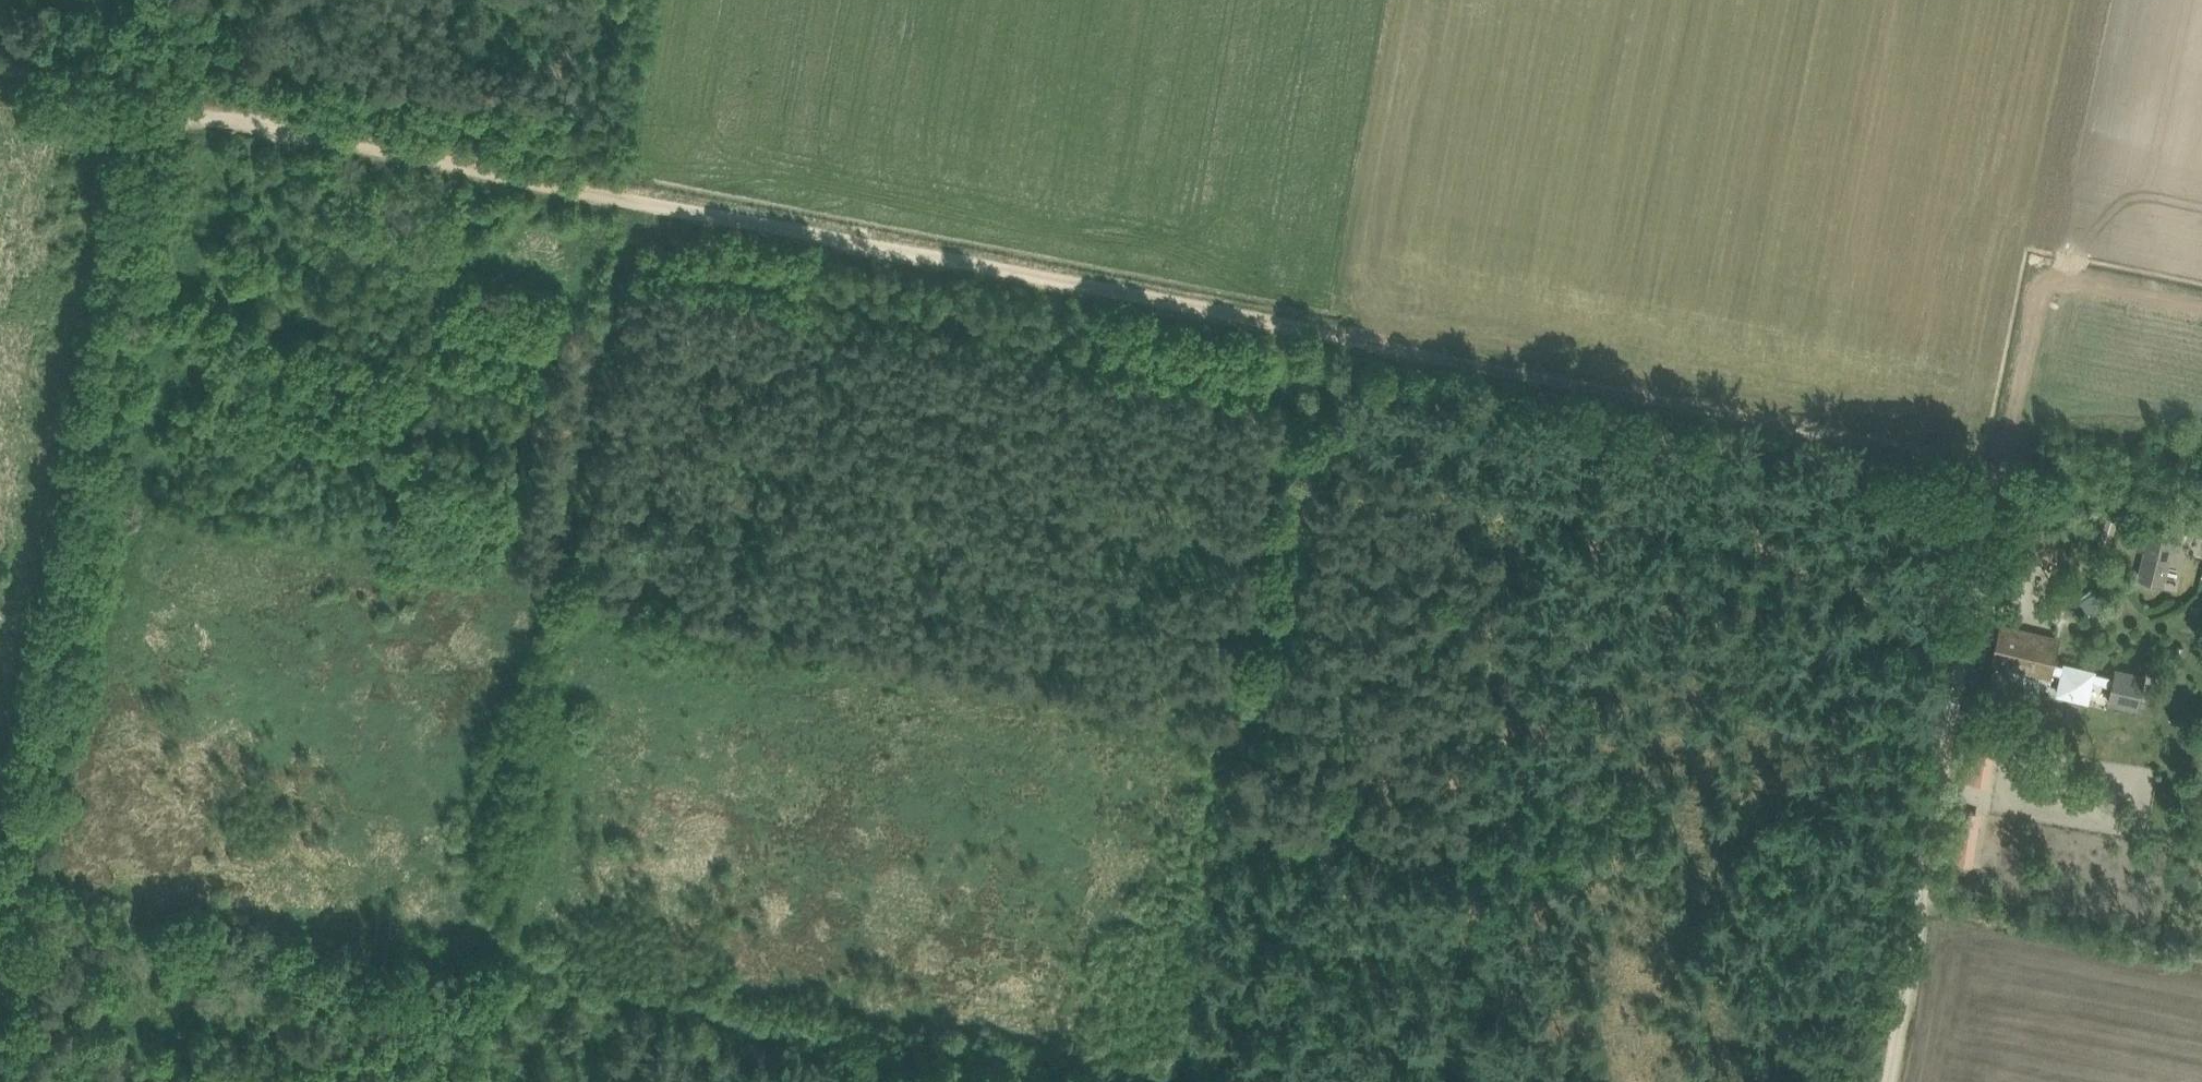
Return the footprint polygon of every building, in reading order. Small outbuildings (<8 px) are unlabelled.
[(2110,548),(2118,522),(2107,519),(2099,545),(2110,548)] [(2152,527),(2140,577),(2162,582),(2174,533),(2152,527)] [(2000,627),(1993,663),(2047,673),(2048,669),(2062,672),(2057,693),(2088,701),(2093,679),(2113,684),(2114,677),(2095,672),(2095,669),(2064,662),(2063,665),(2049,662),(2054,638),(2000,627)] [(2113,684),(2109,701),(2137,707),(2144,675),(2116,669),(2114,677),(2113,684)]
